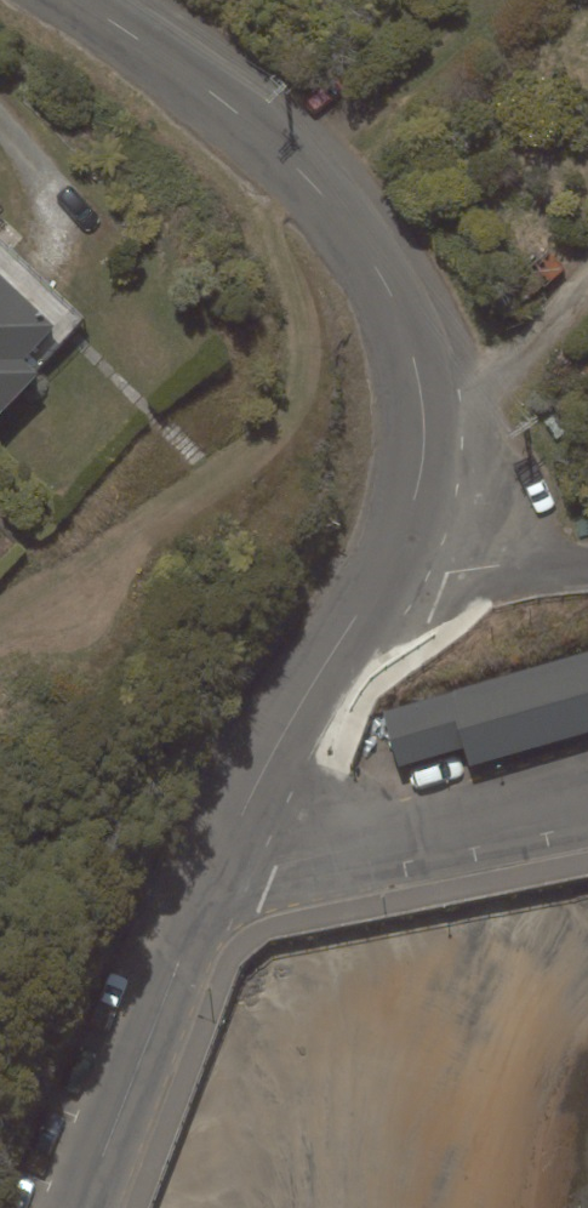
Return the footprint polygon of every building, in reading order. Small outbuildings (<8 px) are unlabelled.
[(38,375),(23,360),(56,327),(0,273),(0,414),(38,375)] [(387,712),(404,768),(464,750),(469,767),(587,732),(587,652),(387,712)]
